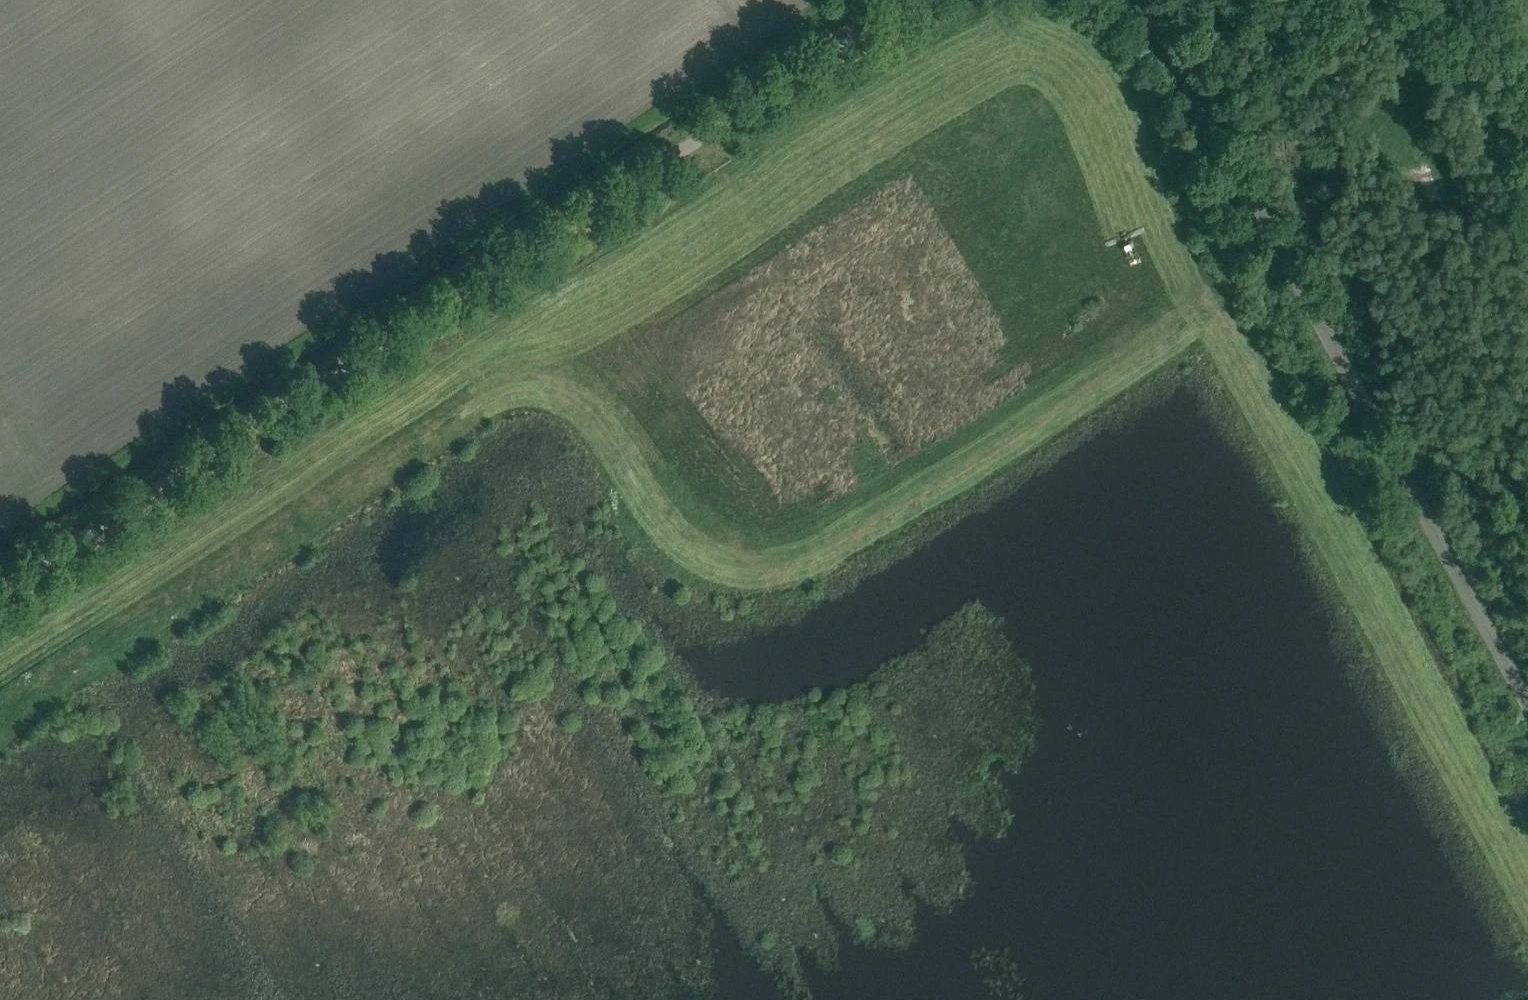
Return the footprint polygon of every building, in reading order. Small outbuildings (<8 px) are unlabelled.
[(1439,199),(1430,176),(1417,182),(1415,176),(1401,182),(1403,187),(1401,188),(1410,211),(1439,199)]
